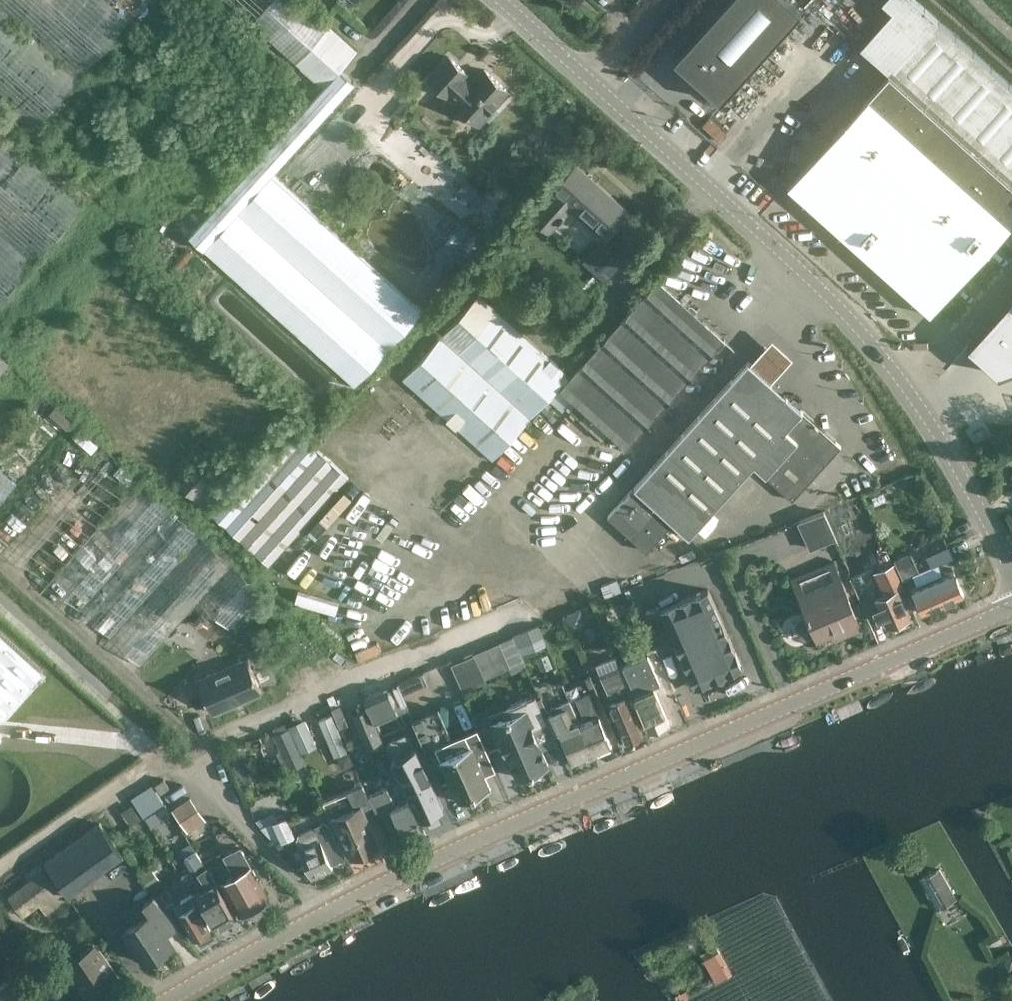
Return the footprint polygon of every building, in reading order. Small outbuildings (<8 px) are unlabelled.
[(28,133),(131,18),(114,3),(116,0),(0,0),(0,107),(28,133)] [(323,86),(187,236),(203,250),(355,386),(423,311),(271,175),(356,81),(341,69),(358,49),(303,0),(227,0),(323,86)] [(675,59),(721,100),(802,10),(791,0),(727,0),(675,59)] [(882,1),(892,10),(860,46),(889,72),(886,75),(787,185),(931,314),(1011,224),(1011,85),(917,0),(882,0),(882,1)] [(468,73),(449,56),(429,79),(448,96),(449,94),(456,100),(455,102),(469,115),(469,114),(469,113),(473,109),(483,118),(482,119),(483,119),(486,116),(490,119),(498,110),(495,107),(509,91),(485,69),(473,81),(467,75),(468,73)] [(84,206),(18,146),(0,131),(0,300),(84,206)] [(606,238),(629,212),(576,165),(552,191),(555,193),(532,218),(548,232),(571,207),(606,238)] [(658,279),(561,387),(627,447),(725,339),(658,279)] [(531,419),(570,374),(479,293),(402,379),(492,460),(530,418),(531,419)] [(1011,368),(1011,296),(968,345),(1001,372),(1011,368)] [(10,363),(0,353),(0,374),(10,363)] [(792,500),(841,446),(801,411),(802,410),(748,361),(609,516),(647,550),(673,521),(688,535),(752,464),(792,500)] [(74,422),(56,406),(49,415),(67,430),(74,422)] [(269,566),(349,476),(291,424),(211,514),(268,565),(269,566)] [(206,509),(228,485),(211,470),(201,460),(179,484),(206,509)] [(263,591),(141,481),(42,590),(165,701),(263,591)] [(824,511),(800,521),(811,547),(835,537),(824,511)] [(354,613),(348,621),(371,636),(441,533),(422,520),(370,597),(359,589),(346,608),(354,613)] [(931,565),(926,567),(942,604),(963,595),(951,568),(943,572),(938,564),(954,556),(948,545),(927,555),(931,565)] [(912,574),(916,584),(909,587),(921,613),(942,604),(926,567),(919,570),(911,551),(893,558),(901,579),(912,574)] [(832,559),(791,578),(807,615),(798,619),(796,625),(800,635),(806,637),(815,633),(817,638),(842,627),(845,633),(861,626),(832,559)] [(874,571),(884,594),(865,602),(871,616),(881,612),(888,627),(910,617),(899,591),(904,589),(893,563),(874,571)] [(708,588),(661,608),(695,688),(742,667),(708,588)] [(632,616),(626,602),(604,612),(610,625),(632,616)] [(587,623),(581,608),(566,614),(572,630),(587,623)] [(539,624),(514,634),(522,655),(547,645),(539,624)] [(0,631),(0,719),(44,671),(0,631)] [(527,668),(513,635),(499,641),(500,642),(474,653),(486,679),(510,669),(512,674),(527,668)] [(553,667),(548,653),(536,657),(542,671),(553,667)] [(453,664),(464,689),(485,680),(475,655),(453,664)] [(648,730),(669,721),(655,687),(662,684),(650,656),(623,668),(636,700),(635,700),(648,730)] [(199,679),(213,712),(261,691),(247,658),(199,679)] [(624,741),(642,733),(624,690),(629,688),(620,668),(619,669),(615,659),(601,665),(601,676),(605,675),(614,697),(619,695),(621,699),(609,704),(624,741)] [(423,673),(398,683),(403,695),(428,684),(423,673)] [(585,684),(566,692),(593,755),(612,747),(585,684)] [(389,688),(365,698),(376,724),(400,714),(389,688)] [(593,755),(566,692),(542,702),(551,724),(557,721),(575,763),(593,755)] [(349,725),(341,705),(338,706),(334,694),(327,697),(340,729),(349,725)] [(548,723),(536,694),(507,705),(508,707),(508,706),(512,714),(491,724),(494,732),(499,744),(498,744),(500,748),(500,747),(501,748),(507,764),(511,762),(517,775),(517,777),(548,763),(548,762),(547,762),(542,750),(533,729),(548,723)] [(383,741),(367,706),(352,712),(368,748),(383,741)] [(348,751),(332,714),(319,719),(335,757),(348,751)] [(307,720),(291,727),(300,750),(316,744),(307,720)] [(470,745),(441,758),(460,801),(490,788),(479,762),(490,758),(478,727),(465,733),(470,745)] [(304,764),(288,728),(274,734),(281,749),(277,751),(281,763),(286,761),(290,770),(304,764)] [(422,760),(416,746),(409,731),(385,742),(392,757),(420,820),(444,809),(431,779),(430,778),(431,777),(430,775),(429,776),(423,762),(424,761),(423,759),(422,760)] [(349,752),(337,757),(342,768),(354,763),(349,752)] [(155,784),(161,793),(169,787),(164,778),(155,784)] [(363,783),(323,800),(331,819),(335,817),(352,858),(365,852),(366,852),(368,853),(374,851),(376,847),(378,846),(361,806),(371,802),(368,794),(363,783)] [(165,804),(152,785),(132,798),(145,817),(165,804)] [(370,794),(377,811),(380,810),(393,838),(404,833),(405,836),(422,829),(419,820),(409,800),(395,806),(386,787),(370,794)] [(188,833),(207,819),(191,796),(172,809),(188,833)] [(141,820),(131,805),(122,811),(132,826),(141,820)] [(298,833),(296,839),(299,847),(311,876),(332,867),(331,864),(346,856),(339,839),(337,840),(325,813),(322,815),(315,812),(303,817),(300,825),(295,827),(298,833)] [(175,839),(176,838),(179,844),(188,839),(175,816),(165,822),(175,839)] [(273,822),(261,827),(277,844),(295,837),(286,816),(273,822)] [(98,822),(44,860),(67,893),(122,854),(98,822)] [(192,871),(204,864),(196,850),(184,856),(192,871)] [(239,913),(241,913),(245,913),(252,910),(253,906),(269,898),(251,863),(246,865),(239,852),(225,860),(232,873),(221,879),(239,913)] [(236,916),(207,863),(197,868),(207,888),(199,892),(217,926),(236,916)] [(46,914),(66,899),(40,864),(24,875),(29,880),(7,896),(23,917),(39,905),(46,914)] [(162,882),(151,866),(140,874),(151,890),(162,882)] [(938,908),(957,898),(940,867),(920,878),(938,908)] [(155,893),(162,905),(173,899),(166,887),(155,893)] [(190,894),(173,904),(179,913),(178,914),(193,940),(210,930),(206,922),(209,920),(204,910),(200,912),(196,904),(199,902),(194,892),(190,894)] [(150,911),(123,927),(146,963),(173,945),(160,925),(171,918),(162,905),(154,894),(144,901),(150,911)] [(95,942),(69,958),(66,960),(88,995),(117,978),(95,942)] [(3,978),(0,980),(0,1000),(20,1000),(3,978)]
